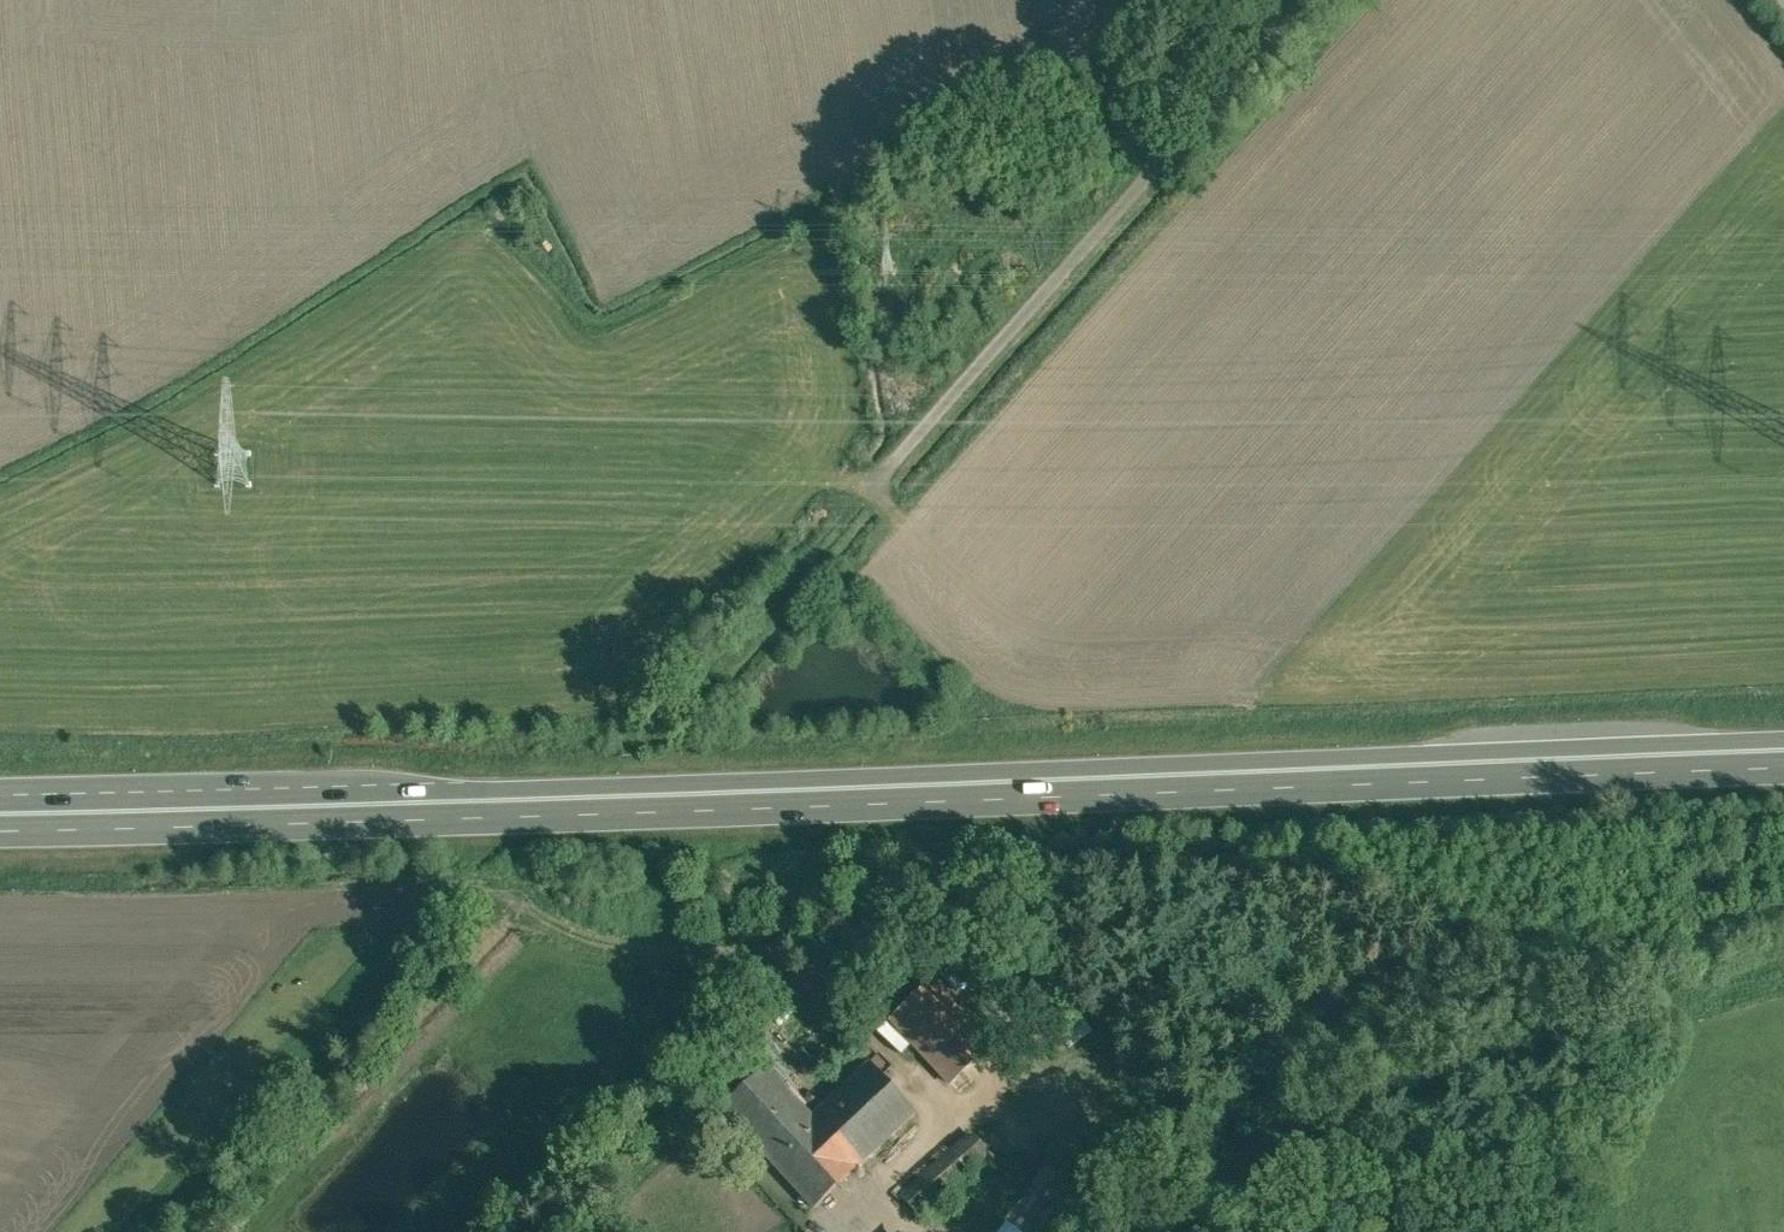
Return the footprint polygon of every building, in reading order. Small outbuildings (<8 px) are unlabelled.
[(978,1007),(935,960),(921,973),(933,986),(902,1015),(933,1049),(978,1007)] [(1070,1001),(1068,999),(1065,998),(1062,997),(1059,998),(1057,1000),(1055,1002),(1054,1006),(1055,1009),(1056,1011),(1058,1013),(1060,1014),(1063,1015),(1066,1014),(1069,1012),(1070,1010),(1071,1008),(1071,1006),(1071,1004),(1070,1001)] [(792,1077),(765,1102),(772,1110),(755,1126),(795,1169),(839,1127),(897,1074),(850,1023),(792,1077)] [(747,1028),(703,1069),(755,1126),(772,1110),(765,1102),(792,1077),(747,1028)] [(995,1231),(1028,1231),(1003,1218),(995,1231)]
